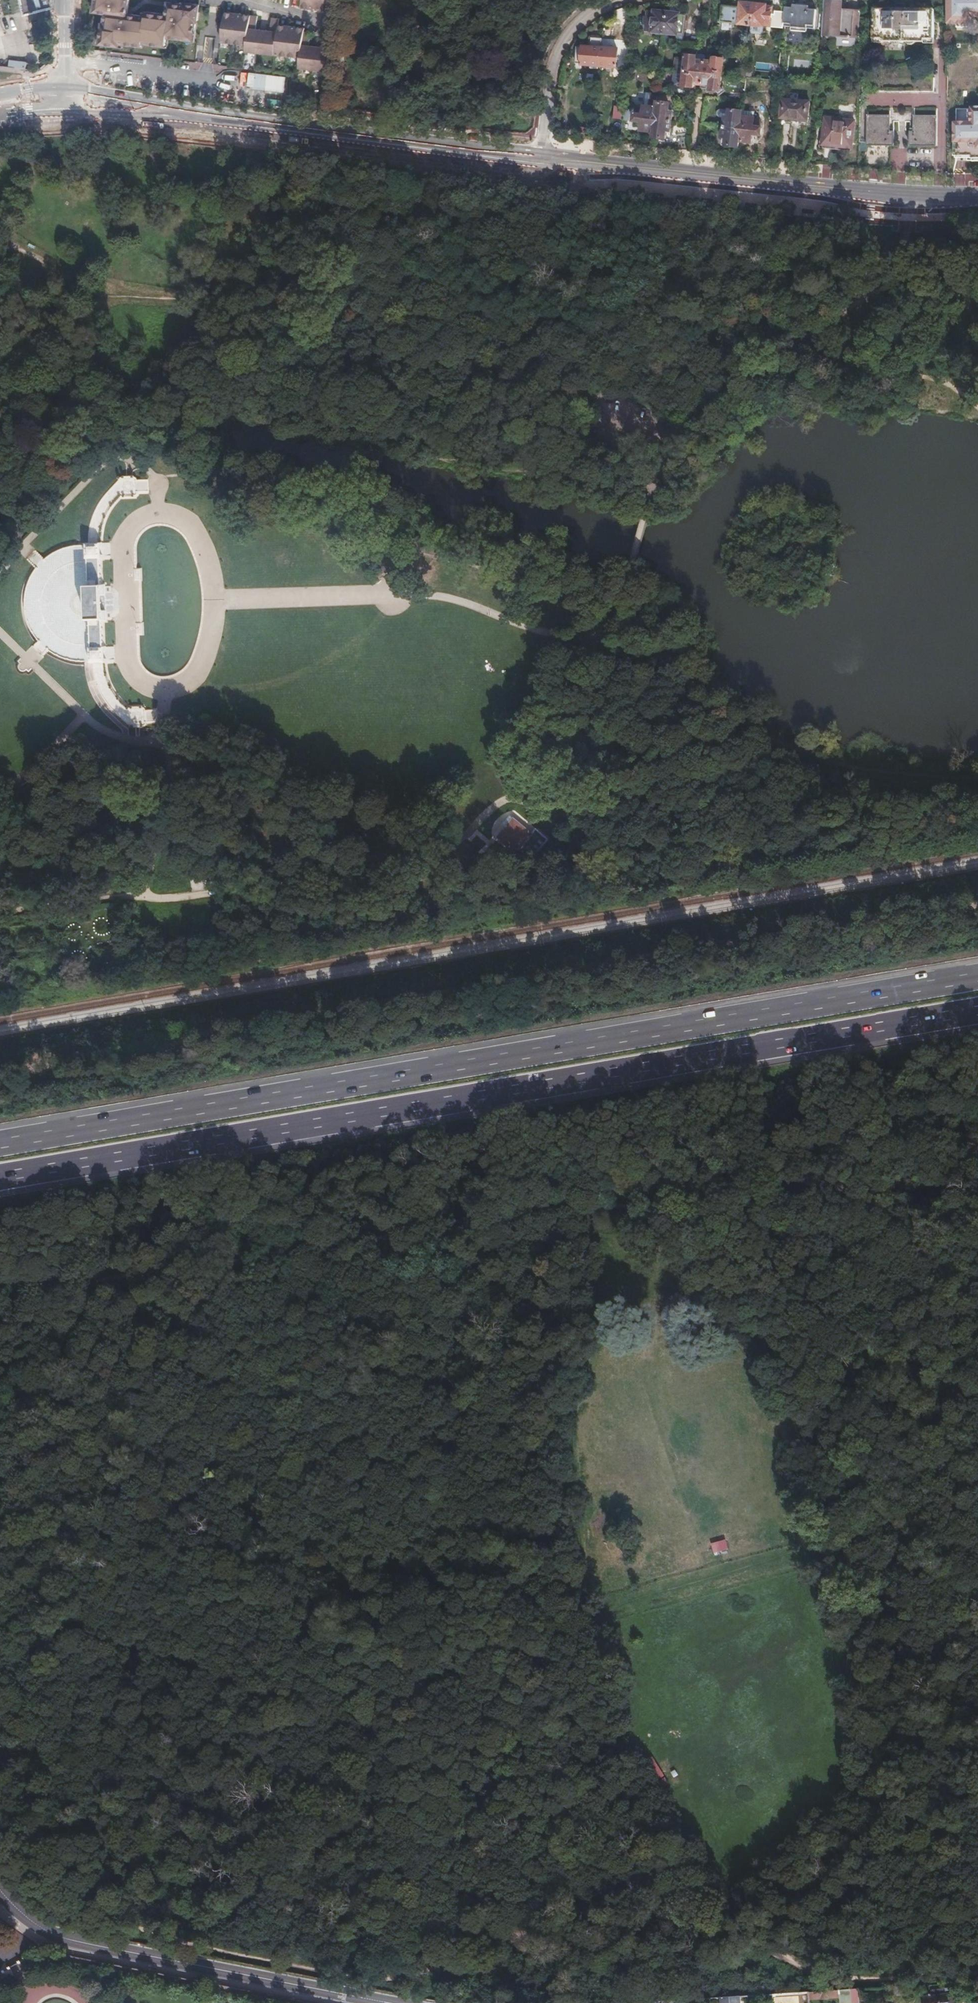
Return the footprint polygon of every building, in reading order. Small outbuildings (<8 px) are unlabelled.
[(48,0),(17,0),(21,15),(35,12),(48,8),(48,0)] [(90,5),(89,10),(97,11),(101,11),(100,26),(98,26),(97,34),(96,40),(104,41),(113,41),(119,42),(119,40),(122,40),(142,41),(142,38),(157,39),(159,40),(159,38),(166,38),(166,32),(169,32),(184,34),(190,34),(190,28),(191,16),(192,16),(194,0),(163,0),(163,3),(162,11),(140,8),(140,13),(122,11),(123,0),(90,0),(90,5)] [(837,0),(823,0),(821,36),(836,36),(850,37),(860,37),(860,10),(844,10),(840,10),(841,0),(837,0)] [(734,22),(752,24),(754,5),(736,3),(734,22)] [(874,8),(873,38),(881,38),(881,41),(924,42),(924,39),(933,39),(933,16),(940,16),(940,10),(909,9),(909,4),(899,3),(899,9),(874,8)] [(97,14),(97,11),(89,10),(90,5),(87,4),(86,13),(97,14)] [(754,5),(752,24),(771,25),(773,7),(754,5)] [(783,7),(782,25),(789,25),(788,28),(808,30),(808,27),(815,27),(816,11),(809,10),(810,7),(791,6),(791,8),(783,7)] [(252,10),(219,7),(216,36),(242,38),(241,45),(296,51),(295,62),(325,65),(328,29),(321,28),(320,41),(305,40),(306,27),(298,26),(299,22),(272,19),(273,12),(265,11),(264,25),(251,23),(252,10)] [(48,8),(35,12),(36,17),(48,14),(48,8)] [(664,32),(666,13),(648,11),(646,30),(664,32)] [(686,15),(666,13),(664,32),(684,34),(686,15)] [(48,22),(48,14),(36,17),(38,25),(48,22)] [(194,28),(190,28),(190,34),(184,34),(184,36),(193,37),(194,28)] [(168,44),(169,32),(166,32),(166,38),(159,38),(159,40),(157,39),(156,43),(168,44)] [(104,43),(104,41),(96,40),(97,34),(95,34),(94,43),(104,43)] [(602,46),(603,37),(592,36),(591,45),(577,44),(576,61),(601,63),(602,46)] [(619,47),(602,46),(601,63),(601,66),(618,67),(619,47)] [(662,53),(661,67),(669,68),(671,58),(662,53)] [(685,55),(684,70),(703,72),(704,62),(695,61),(695,56),(685,55)] [(704,62),(703,72),(721,74),(723,59),(713,58),(712,63),(704,62)] [(9,68),(26,69),(26,61),(10,60),(9,68)] [(693,80),(702,81),(703,72),(684,70),(683,85),(692,86),(693,80)] [(703,72),(702,81),(711,82),(710,87),(720,88),(721,74),(703,72)] [(658,100),(658,95),(644,94),(641,115),(632,114),(631,123),(640,124),(639,133),(654,134),(656,119),(658,100)] [(669,102),(658,100),(656,119),(675,121),(676,111),(668,110),(669,102)] [(783,101),(781,122),(809,124),(811,103),(783,101)] [(624,119),(624,106),(615,105),(615,119),(624,119)] [(723,116),(722,125),(741,127),(743,116),(743,110),(732,108),(731,117),(723,116)] [(867,115),(866,145),(895,146),(895,131),(891,131),(891,116),(867,115)] [(743,116),(741,127),(741,134),(754,135),(754,134),(762,134),(764,120),(755,119),(755,117),(743,116)] [(911,132),(911,145),(936,146),(937,116),(915,116),(915,131),(911,131),(911,132)] [(820,117),(817,143),(846,146),(848,120),(820,117)] [(675,121),(656,119),(654,134),(654,136),(665,137),(667,128),(674,129),(675,121)] [(741,127),(722,125),(721,135),(729,136),(728,144),(739,146),(741,134),(741,127)] [(688,135),(686,151),(695,152),(697,135),(688,135)] [(138,495),(144,495),(144,480),(138,480),(134,477),(121,478),(121,480),(115,483),(110,487),(106,491),(101,496),(98,501),(94,506),(91,512),(89,517),(88,523),(86,530),(86,536),(86,546),(85,546),(85,547),(81,547),(75,548),(69,549),(64,551),(59,553),(54,556),(49,559),(47,560),(39,553),(29,563),(37,571),(34,575),(31,580),(29,585),(27,591),(26,596),(25,602),(25,607),(25,613),(26,619),(27,624),(29,630),(32,635),(35,640),(36,642),(28,650),(38,661),(46,653),(50,656),(55,659),(60,662),(66,664),(71,666),(77,667),(83,667),(85,667),(87,667),(87,668),(88,668),(88,681),(89,687),(91,692),(93,698),(96,703),(99,708),(102,713),(106,717),(111,721),(115,725),(120,728),(126,731),(126,733),(138,733),(142,731),(148,731),(148,716),(142,716),(139,714),(126,714),(126,716),(122,713),(118,710),(114,706),(111,702),(108,697),(106,693),(104,688),(102,683),(101,678),(101,668),(103,668),(103,664),(107,664),(107,654),(103,654),(103,650),(101,650),(101,624),(105,624),(104,616),(111,615),(111,596),(104,596),(104,588),(100,588),(100,563),(101,563),(101,560),(105,560),(105,550),(101,550),(101,546),(100,546),(100,536),(100,534),(101,528),(102,523),(104,518),(106,513),(109,508),(113,504),(117,500),(121,496),(121,498),(134,497),(138,495)] [(510,819),(493,837),(524,865),(531,858),(526,853),(528,851),(522,845),(530,837),(510,819)] [(0,896),(0,903),(14,902),(14,895),(0,896)] [(727,1544),(713,1547),(716,1556),(730,1553),(727,1544)] [(660,1789),(668,1786),(658,1760),(650,1763),(660,1789)] [(923,1998),(923,2002),(958,2002),(957,1993),(955,1993),(954,1989),(946,1990),(947,1996),(923,1998)] [(769,1996),(770,2002),(809,2002),(808,2000),(808,1993),(769,1996)]
